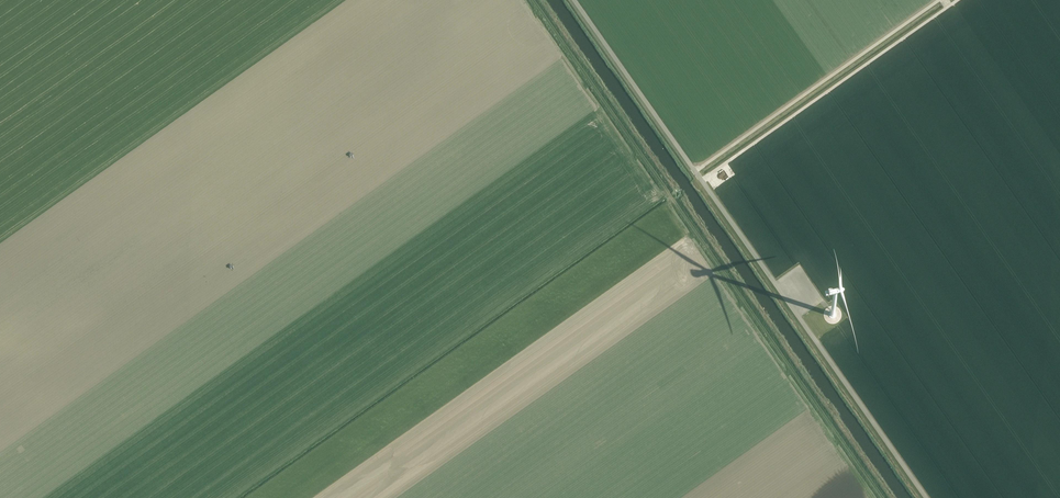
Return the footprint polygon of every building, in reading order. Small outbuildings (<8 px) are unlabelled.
[(725,170),(718,176),(724,182),(730,177),(725,170)]
